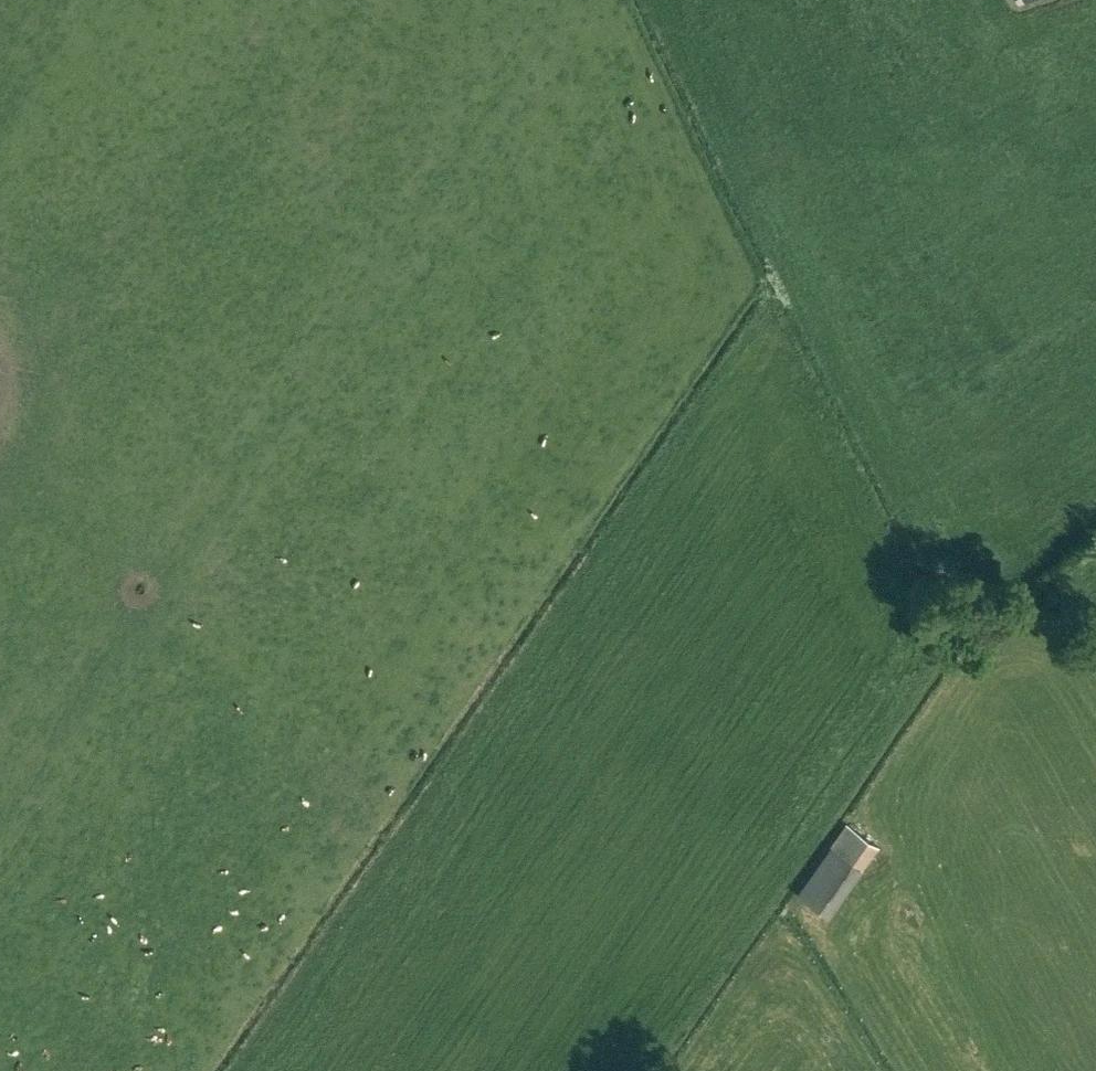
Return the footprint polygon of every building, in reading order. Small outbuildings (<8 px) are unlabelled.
[(829,914),(860,869),(877,845),(846,825),(830,849),(799,893),(829,914)]
